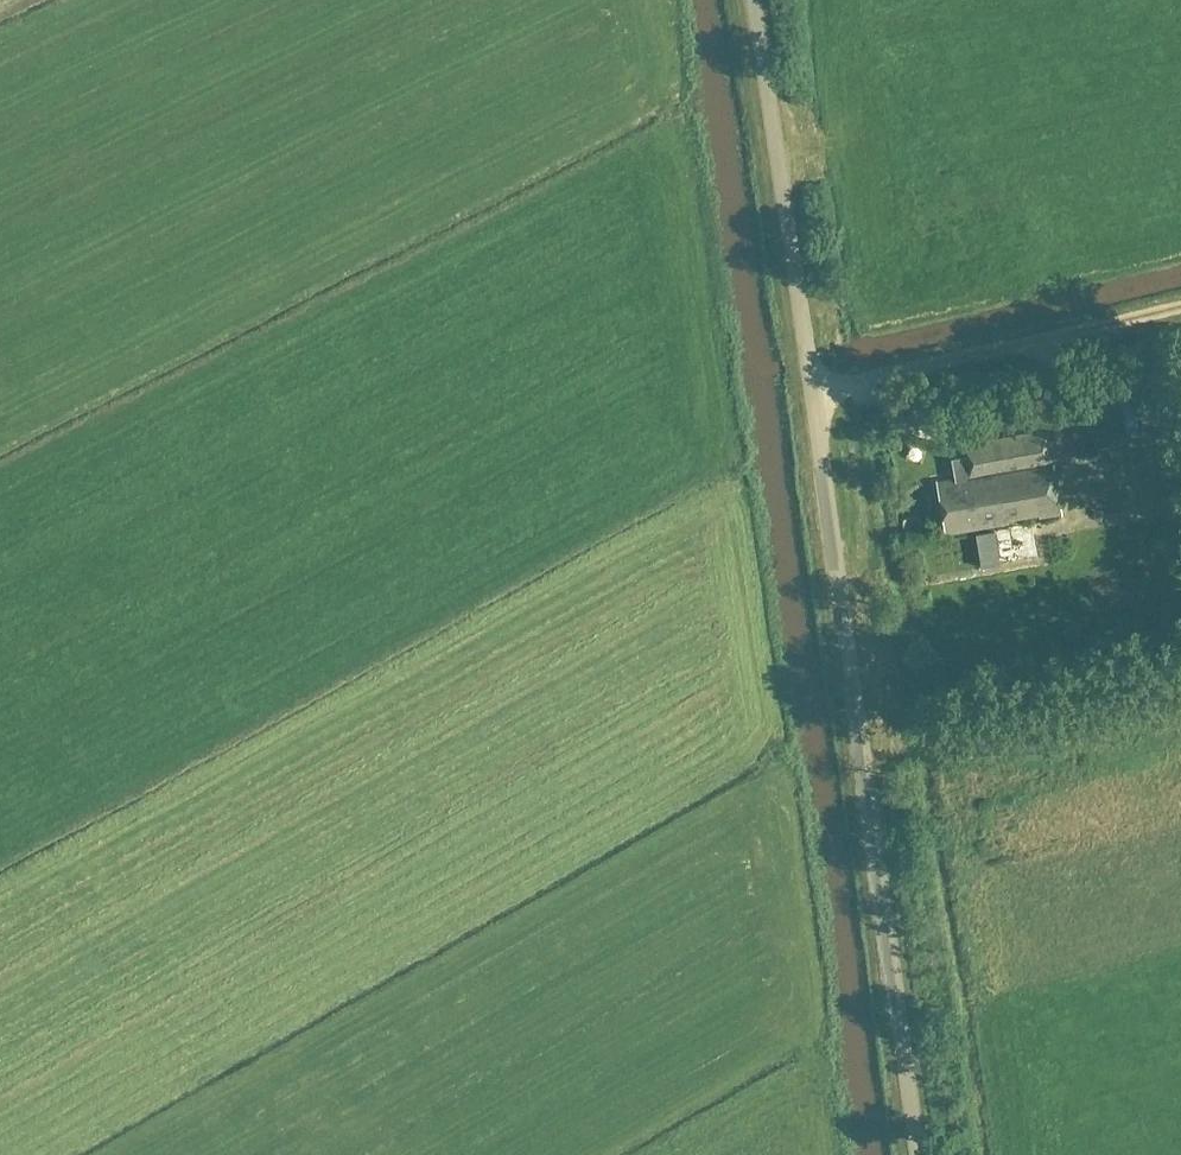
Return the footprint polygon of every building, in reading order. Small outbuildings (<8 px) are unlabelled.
[(1106,424),(1101,396),(1060,403),(1064,431),(1106,424)] [(1113,425),(1072,433),(1075,454),(1095,451),(1093,443),(1125,437),(1119,408),(1109,405),(1113,425)] [(1060,516),(1047,434),(961,449),(966,480),(938,485),(946,535),(1060,516)] [(976,572),(1035,570),(1034,534),(974,536),(976,572)]
